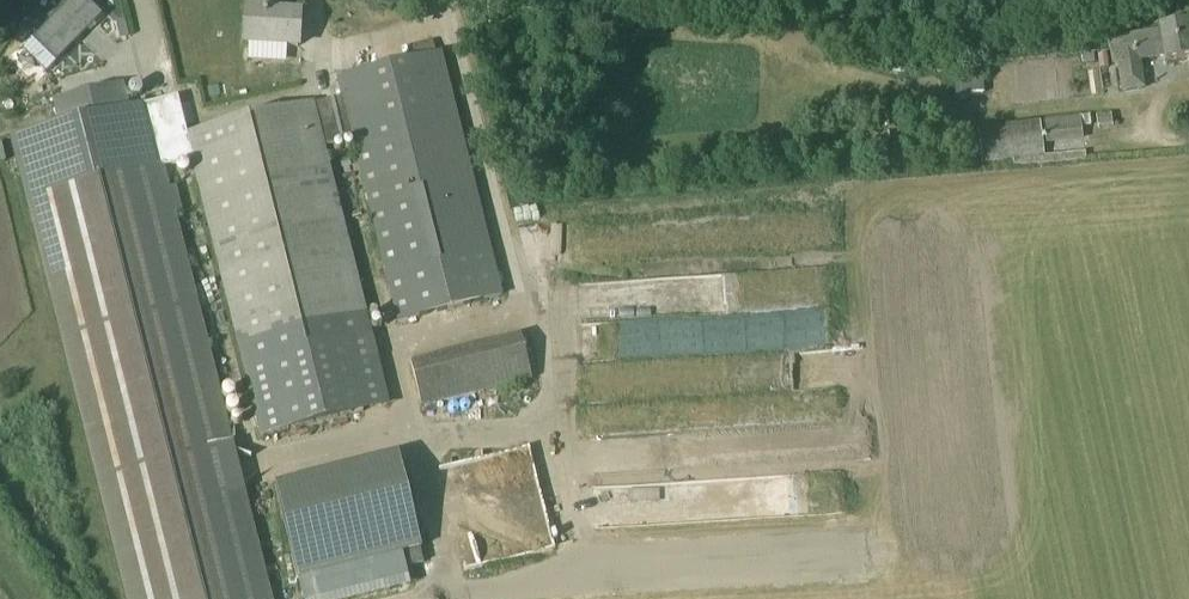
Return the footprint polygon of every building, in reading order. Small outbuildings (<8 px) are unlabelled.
[(39,33),(40,34),(62,55),(63,56),(103,15),(87,0),(71,0),(39,33)] [(300,13),(276,12),(277,0),(247,0),(244,41),(299,46),(300,13)] [(1188,21),(1160,26),(1160,32),(1108,40),(1112,63),(1119,62),(1123,91),(1143,88),(1138,59),(1164,55),(1165,61),(1188,57),(1188,24),(1188,21)] [(191,158),(246,379),(375,347),(325,146),(353,139),(399,321),(502,295),(441,52),(436,54),(433,40),(412,45),(415,59),(338,78),(343,97),(315,104),(314,101),(185,133),(175,95),(126,107),(120,83),(51,100),(57,124),(11,136),(126,598),(266,598),(169,211),(179,209),(174,186),(164,188),(158,166),(191,158)] [(986,91),(985,69),(957,70),(958,92),(986,91)] [(1084,138),(1082,116),(978,127),(982,161),(1013,158),(1014,165),(1086,157),(1086,151),(1046,156),(1044,143),(1084,138)] [(436,411),(434,403),(534,380),(524,334),(410,360),(423,414),(436,411)] [(404,455),(278,481),(297,573),(423,548),(404,455)]
